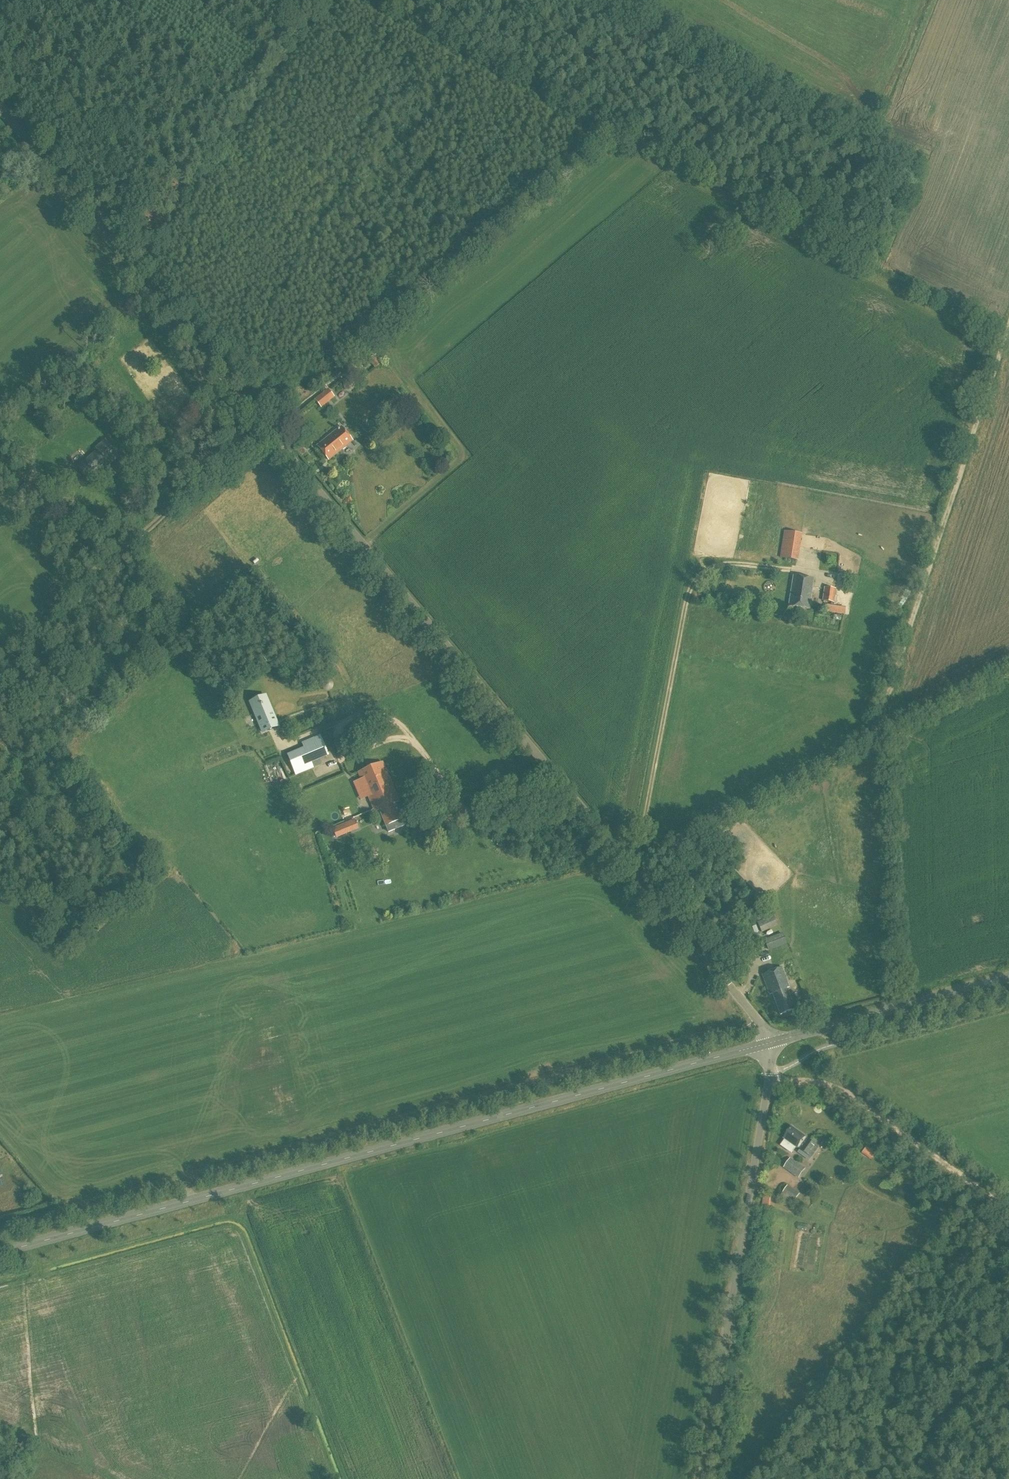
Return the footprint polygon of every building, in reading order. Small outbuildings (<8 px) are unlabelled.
[(381,363),(374,354),(368,359),(375,368),(381,363)] [(321,408),(335,397),(328,389),(314,399),(321,408)] [(329,460),(352,441),(341,427),(317,445),(329,460)] [(109,464),(118,456),(105,441),(96,449),(98,451),(78,468),(87,478),(102,465),(103,466),(107,462),(109,464)] [(18,486),(25,477),(15,469),(7,479),(18,486)] [(48,499),(39,491),(34,498),(44,506),(48,499)] [(800,536),(784,534),(782,547),(798,549),(800,536)] [(809,608),(813,579),(794,576),(789,605),(809,608)] [(834,602),(836,589),(824,587),(823,601),(834,602)] [(828,613),(848,612),(847,604),(828,605),(828,613)] [(327,690),(336,687),(334,681),(325,684),(327,690)] [(266,694),(249,701),(249,702),(262,732),(263,734),(280,726),(266,694)] [(250,722),(253,731),(260,728),(256,719),(250,722)] [(323,742),(320,735),(302,742),(304,747),(305,750),(323,742)] [(292,767),(295,775),(296,774),(315,767),(312,761),(312,760),(292,767)] [(389,813),(397,810),(395,803),(398,802),(397,800),(398,799),(382,763),(358,773),(375,812),(379,810),(381,814),(389,811),(389,813)] [(278,780),(289,776),(286,766),(275,769),(278,780)] [(389,811),(381,814),(388,832),(404,825),(397,810),(389,813),(389,811)] [(362,825),(378,820),(376,813),(360,818),(362,825)] [(336,838),(351,832),(347,822),(332,828),(336,838)] [(365,845),(364,859),(373,860),(374,846),(365,845)] [(523,849),(516,846),(513,854),(519,857),(523,849)] [(762,932),(778,925),(774,915),(758,922),(762,932)] [(769,951),(786,944),(782,933),(765,939),(769,951)] [(794,1009),(786,988),(789,987),(782,968),(762,975),(770,995),(772,994),(780,1014),(794,1009)] [(557,1069),(550,1070),(552,1079),(559,1078),(557,1069)] [(815,1154),(820,1147),(805,1137),(806,1137),(792,1127),(784,1139),(785,1139),(781,1145),(791,1153),(796,1147),(797,1148),(798,1148),(809,1156),(812,1152),(815,1154)] [(798,1179),(806,1169),(791,1158),(783,1168),(798,1179)] [(793,1204),(800,1194),(788,1186),(781,1196),(793,1204)] [(775,1209),(776,1197),(768,1196),(767,1209),(775,1209)]
